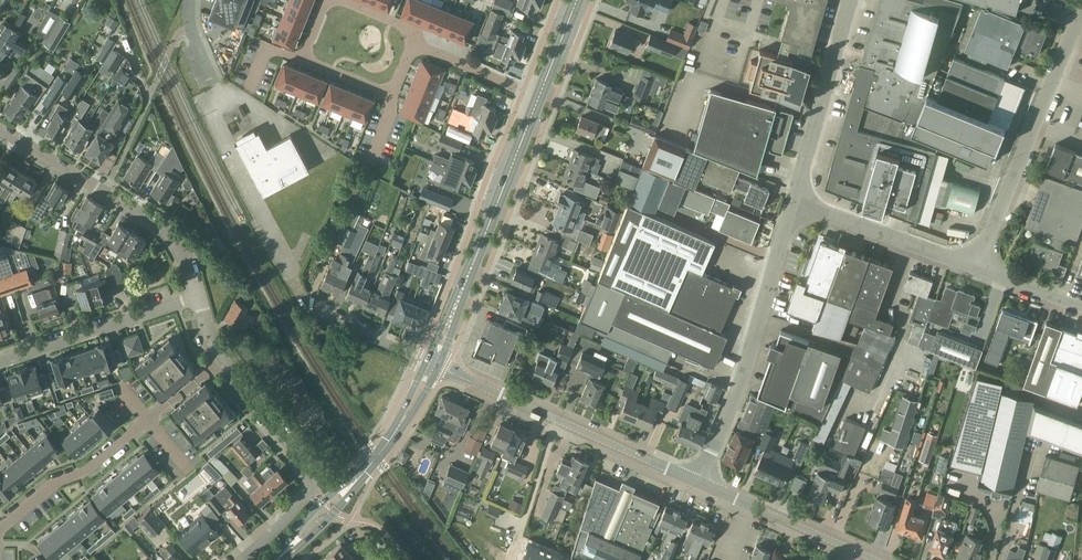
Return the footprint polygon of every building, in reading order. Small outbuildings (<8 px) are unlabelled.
[(209,15),(234,24),(243,28),(255,0),(215,0),(209,15)] [(305,15),(311,2),(306,0),(285,0),(283,7),(285,8),(285,7),(305,15)] [(391,0),(378,0),(377,5),(388,9),(391,0)] [(420,0),(407,0),(401,15),(412,19),(420,0)] [(430,3),(422,0),(420,0),(412,19),(422,23),(430,3)] [(491,7),(510,15),(514,7),(510,5),(511,1),(508,0),(494,0),(491,7)] [(542,0),(518,0),(516,5),(532,11),(535,6),(538,8),(542,0)] [(651,4),(668,10),(672,0),(628,0),(627,1),(633,3),(630,9),(644,14),(647,8),(649,9),(651,4)] [(710,7),(814,37),(824,0),(712,0),(710,7)] [(949,146),(965,111),(938,98),(927,94),(961,10),(964,2),(959,0),(880,0),(851,97),(826,185),(864,201),(863,204),(863,205),(884,211),(884,210),(885,209),(915,221),(939,142),(949,146)] [(1016,12),(1019,0),(975,0),(1016,12)] [(433,28),(441,8),(430,3),(422,23),(433,28)] [(1008,66),(1017,43),(1025,23),(981,5),(963,48),(1008,66)] [(305,15),(285,7),(285,8),(281,17),(301,25),(305,15)] [(443,32),(451,12),(441,8),(433,28),(443,32)] [(491,9),(480,34),(485,36),(522,50),(525,42),(521,40),(523,35),(511,30),(509,37),(504,36),(495,32),(503,14),(491,9)] [(454,36),(462,16),(451,12),(443,32),(454,36)] [(53,50),(70,22),(60,16),(43,44),(53,50)] [(104,22),(111,31),(118,25),(111,16),(104,22)] [(465,41),(473,21),(462,16),(454,36),(465,41)] [(297,35),(301,25),(281,17),(278,26),(277,27),(297,35)] [(0,26),(0,48),(1,48),(12,28),(11,27),(3,23),(2,22),(0,26)] [(1025,23),(1017,43),(1023,46),(1023,47),(1037,53),(1046,30),(1032,24),(1031,26),(1025,24),(1026,23),(1025,23)] [(293,46),(297,35),(277,27),(278,26),(275,25),(270,37),(293,46)] [(12,28),(1,48),(6,51),(8,52),(10,53),(12,49),(21,54),(28,43),(19,38),(22,33),(20,32),(12,28)] [(688,49),(693,38),(683,34),(671,28),(666,40),(688,49)] [(639,46),(642,40),(616,29),(609,44),(627,52),(631,43),(639,46)] [(671,56),(675,45),(651,35),(646,46),(671,56)] [(109,53),(113,47),(116,41),(108,36),(101,49),(109,53)] [(485,36),(483,42),(497,47),(494,55),(500,58),(501,58),(512,63),(514,57),(518,59),(522,50),(485,36)] [(109,53),(103,63),(113,69),(123,53),(113,47),(109,53)] [(807,65),(791,61),(792,58),(759,50),(759,51),(757,61),(751,60),(747,75),(751,77),(749,86),(748,86),(748,87),(781,96),(781,95),(782,93),(797,98),(798,97),(797,97),(799,89),(801,90),(802,90),(806,74),(805,74),(804,74),(806,66),(807,66),(807,65)] [(128,59),(125,57),(115,74),(117,75),(114,80),(125,86),(133,73),(128,59)] [(955,57),(938,98),(965,111),(949,146),(988,162),(995,145),(997,146),(1006,125),(988,118),(1005,77),(955,57)] [(444,69),(421,60),(416,73),(439,82),(444,69)] [(39,74),(42,69),(34,63),(29,70),(27,69),(24,74),(27,76),(21,85),(20,85),(4,109),(12,114),(39,74)] [(287,87),(295,68),(284,63),(276,83),(287,87)] [(13,66),(2,84),(10,89),(22,71),(14,67),(13,66)] [(297,92),(305,72),(295,68),(287,87),(297,92)] [(664,85),(667,77),(644,68),(633,96),(645,101),(649,91),(655,94),(659,84),(664,85)] [(39,74),(12,114),(19,120),(26,110),(28,111),(38,97),(43,88),(48,82),(47,82),(52,75),(42,69),(39,74)] [(75,69),(68,81),(61,92),(71,98),(86,75),(75,69)] [(307,96),(315,76),(305,72),(297,92),(307,96)] [(416,73),(411,86),(433,95),(440,98),(445,85),(439,82),(416,73)] [(58,75),(41,101),(51,107),(61,92),(68,81),(58,75)] [(318,100),(326,80),(315,76),(307,96),(318,100)] [(616,98),(620,87),(596,78),(591,92),(598,95),(600,92),(619,100),(620,100),(616,98)] [(332,109),(341,86),(330,82),(321,104),(332,109)] [(342,113),(351,91),(341,86),(332,109),(342,113)] [(433,95),(411,86),(405,99),(428,108),(433,95)] [(705,86),(687,146),(758,174),(758,173),(757,173),(764,147),(770,149),(769,150),(782,153),(794,112),(781,108),(780,109),(775,108),(776,107),(745,98),(745,97),(722,90),(722,91),(705,86)] [(353,117),(362,95),(351,91),(342,113),(353,117)] [(615,111),(619,100),(600,92),(598,95),(591,92),(588,99),(605,106),(615,111)] [(459,110),(465,96),(458,94),(453,107),(459,110)] [(364,122),(373,99),(362,95),(353,117),(364,122)] [(467,105),(464,112),(478,117),(494,124),(497,115),(493,113),(495,108),(484,104),(486,98),(478,95),(473,107),(467,105)] [(94,138),(85,153),(100,162),(112,142),(111,141),(116,133),(133,106),(118,97),(112,107),(107,116),(102,124),(97,132),(97,133),(94,138)] [(69,118),(67,122),(74,126),(65,140),(73,145),(87,121),(80,117),(89,103),(81,99),(69,118)] [(423,122),(428,108),(405,99),(400,112),(423,122)] [(87,121),(73,145),(81,149),(89,135),(94,138),(97,133),(97,132),(102,124),(107,116),(112,107),(100,100),(97,107),(101,109),(92,124),(87,121)] [(51,120),(46,128),(58,136),(67,122),(69,118),(63,115),(67,108),(59,103),(50,119),(51,120)] [(600,138),(605,125),(597,122),(598,121),(582,115),(576,129),(600,138)] [(633,116),(629,123),(653,134),(658,123),(651,120),(650,123),(633,116)] [(478,117),(472,131),(484,136),(486,131),(490,133),(494,124),(478,117)] [(397,137),(402,130),(392,124),(387,131),(397,137)] [(238,142),(235,144),(262,195),(309,170),(290,134),(267,146),(259,131),(255,133),(253,128),(235,138),(238,142)] [(642,167),(672,179),(685,147),(655,134),(642,167)] [(462,142),(446,136),(443,143),(449,145),(448,147),(458,151),(462,142)] [(167,174),(173,165),(181,170),(183,169),(173,144),(166,156),(165,156),(156,171),(161,174),(150,192),(158,197),(157,198),(168,204),(173,195),(171,194),(178,181),(167,174)] [(1074,152),(1055,144),(1045,169),(1081,184),(1081,155),(1074,152)] [(692,149),(685,147),(672,179),(694,188),(698,178),(731,190),(734,184),(748,189),(747,192),(744,199),(753,203),(752,206),(761,210),(762,206),(769,190),(751,183),(736,177),(740,169),(692,149)] [(574,149),(569,163),(589,170),(592,161),(597,163),(599,159),(574,149)] [(156,171),(165,156),(156,150),(148,163),(137,156),(124,176),(139,186),(150,167),(156,171)] [(435,155),(433,162),(445,166),(473,176),(476,167),(472,166),(474,161),(463,156),(451,152),(448,160),(435,155)] [(469,185),(473,176),(445,166),(433,162),(430,169),(443,174),(440,184),(452,189),(454,186),(463,189),(465,184),(469,185)] [(22,171),(8,163),(0,176),(0,186),(4,188),(0,195),(0,198),(4,200),(22,171)] [(585,181),(589,170),(569,163),(563,178),(575,183),(573,189),(595,198),(600,187),(585,181)] [(638,174),(620,166),(615,179),(633,186),(638,174)] [(658,205),(669,178),(641,167),(627,204),(644,211),(654,215),(658,205)] [(26,196),(36,180),(22,171),(4,200),(10,204),(17,191),(26,196)] [(1053,235),(1067,240),(1075,243),(1081,224),(1081,187),(1043,174),(1025,225),(1053,235)] [(728,209),(730,203),(714,197),(694,189),(694,188),(672,179),(669,178),(658,205),(674,211),(678,201),(708,213),(709,210),(725,216),(719,230),(750,243),(759,222),(728,209)] [(69,189),(55,181),(47,194),(44,193),(41,198),(54,206),(56,202),(60,204),(69,189)] [(947,205),(974,212),(981,189),(953,181),(947,205)] [(431,190),(427,201),(448,209),(452,198),(431,190)] [(560,196),(557,204),(560,205),(558,209),(578,217),(582,207),(584,203),(576,200),(564,195),(563,197),(560,196)] [(78,228),(95,200),(87,196),(79,208),(76,206),(70,216),(70,220),(79,225),(78,227),(78,228)] [(92,226),(104,206),(95,200),(78,228),(85,232),(81,238),(85,240),(83,243),(86,245),(82,251),(89,255),(100,235),(87,228),(90,224),(92,226)] [(626,289),(720,331),(738,289),(702,273),(715,243),(644,211),(627,204),(616,232),(609,251),(598,278),(614,285),(626,289)] [(429,208),(423,222),(427,223),(428,218),(439,222),(436,229),(431,227),(429,234),(448,241),(450,234),(452,235),(455,228),(453,227),(449,225),(442,222),(445,214),(429,208)] [(605,208),(602,216),(604,217),(603,220),(607,221),(605,227),(613,230),(620,213),(608,208),(607,209),(605,208)] [(565,228),(563,234),(579,240),(590,245),(594,234),(574,226),(578,217),(558,209),(553,223),(565,228)] [(355,211),(348,226),(357,231),(360,223),(364,215),(355,211)] [(7,232),(3,237),(19,247),(21,240),(23,235),(26,227),(20,223),(14,220),(7,232)] [(122,247),(132,231),(119,223),(111,235),(103,231),(100,235),(89,255),(94,258),(103,244),(104,245),(118,253),(122,247)] [(343,261),(330,289),(339,294),(352,265),(353,263),(352,262),(364,235),(368,227),(368,226),(360,223),(357,231),(350,247),(343,261)] [(330,289),(357,231),(348,226),(343,224),(336,240),(344,244),(337,258),(338,259),(337,263),(332,261),(321,285),(330,289)] [(85,232),(78,228),(78,227),(74,234),(81,238),(85,232)] [(122,247),(118,253),(126,258),(132,261),(135,256),(145,239),(132,231),(122,247)] [(541,233),(536,246),(555,254),(559,244),(575,251),(579,240),(563,234),(556,231),(553,238),(541,233)] [(217,254),(225,250),(217,234),(210,241),(217,254)] [(423,247),(420,256),(437,262),(440,254),(442,255),(448,241),(429,234),(427,238),(424,247),(423,247)] [(1064,249),(1067,240),(1053,235),(1050,244),(1037,239),(1029,262),(1056,272),(1057,272),(1063,275),(1066,266),(1059,264),(1064,249)] [(65,243),(44,238),(41,251),(63,256),(65,243)] [(607,250),(610,243),(600,239),(597,247),(607,250)] [(792,296),(788,307),(817,318),(813,329),(840,339),(851,308),(853,308),(871,258),(846,248),(822,239),(807,281),(798,278),(792,296)] [(354,279),(346,297),(355,301),(371,263),(372,263),(376,252),(379,245),(375,243),(367,261),(363,270),(364,270),(363,273),(358,271),(355,280),(354,279)] [(17,287),(24,285),(31,282),(27,271),(32,269),(25,251),(13,247),(3,244),(5,251),(6,250),(13,271),(12,272),(17,287)] [(551,264),(555,254),(536,246),(530,261),(540,265),(537,272),(562,283),(567,270),(551,264)] [(1,293),(17,287),(12,272),(13,271),(6,250),(5,251),(0,252),(0,293),(1,293)] [(377,266),(382,254),(376,252),(372,263),(371,263),(355,301),(363,305),(371,287),(368,286),(377,266)] [(366,306),(374,310),(382,292),(391,273),(395,260),(391,258),(376,290),(374,289),(366,306)] [(389,290),(403,260),(396,258),(395,260),(391,273),(382,292),(374,310),(383,314),(391,296),(387,295),(389,290)] [(870,391),(896,335),(891,333),(895,322),(894,321),(893,323),(875,316),(894,266),(871,258),(853,308),(850,317),(867,323),(858,342),(852,354),(841,378),(852,382),(870,391)] [(411,272),(415,263),(408,261),(405,269),(411,272)] [(113,262),(110,267),(113,270),(117,283),(124,281),(119,266),(113,262)] [(98,273),(89,277),(91,282),(98,302),(113,296),(109,286),(117,283),(113,270),(110,267),(107,266),(104,271),(98,273)] [(441,273),(426,267),(423,276),(430,279),(438,282),(441,273)] [(520,287),(533,293),(539,278),(516,269),(511,282),(521,286),(520,287)] [(928,319),(936,298),(935,298),(935,299),(928,296),(933,281),(910,272),(904,288),(919,293),(909,321),(914,323),(908,341),(919,345),(925,328),(928,319)] [(67,284),(66,298),(66,300),(79,296),(83,307),(98,302),(91,282),(89,277),(80,280),(67,284)] [(720,331),(626,289),(614,285),(598,278),(598,279),(599,279),(597,283),(592,295),(581,319),(586,321),(596,326),(607,331),(612,321),(653,339),(650,345),(670,354),(673,348),(714,366),(728,335),(720,332),(720,331)] [(592,295),(597,283),(587,278),(583,286),(581,290),(592,295)] [(45,289),(35,292),(39,303),(43,317),(44,317),(45,320),(58,315),(57,313),(60,312),(57,304),(60,303),(55,286),(45,289)] [(936,298),(928,319),(948,326),(954,307),(969,312),(977,315),(980,306),(972,303),(975,296),(959,290),(959,291),(946,287),(941,300),(936,298)] [(393,298),(390,305),(396,307),(394,314),(392,318),(400,321),(402,322),(405,323),(413,303),(401,298),(403,292),(397,289),(393,298)] [(538,291),(535,299),(555,307),(559,298),(545,291),(544,294),(538,291)] [(503,300),(530,311),(533,304),(527,302),(527,301),(507,292),(504,293),(503,296),(504,299),(503,300)] [(10,331),(7,321),(10,320),(1,293),(0,293),(0,334),(10,331)] [(237,326),(247,307),(235,300),(224,318),(237,326)] [(413,303),(405,323),(415,327),(416,323),(417,323),(418,321),(421,322),(429,302),(424,300),(421,306),(413,303)] [(500,302),(499,305),(500,307),(499,309),(520,318),(521,316),(527,318),(531,320),(534,313),(530,311),(503,300),(503,301),(500,302)] [(577,317),(582,309),(576,305),(570,312),(577,317)] [(552,322),(556,312),(551,310),(547,320),(552,322)] [(991,342),(985,360),(998,365),(1004,347),(1011,327),(1032,335),(1035,326),(1027,323),(1029,319),(1003,310),(991,342)] [(481,334),(473,351),(501,363),(501,364),(504,365),(505,362),(511,365),(516,355),(518,350),(527,328),(506,318),(503,324),(488,318),(487,317),(486,321),(487,321),(481,334)] [(1032,361),(1024,384),(1042,391),(1046,392),(1057,361),(1051,359),(1063,328),(1064,326),(1047,320),(1032,361)] [(586,321),(581,333),(591,337),(596,326),(586,321)] [(855,335),(858,326),(852,324),(849,332),(855,335)] [(1046,392),(1078,404),(1081,392),(1081,330),(1078,329),(1077,331),(1064,326),(1063,328),(1051,359),(1057,361),(1046,392)] [(235,329),(232,335),(243,338),(245,332),(235,329)] [(842,337),(838,349),(781,329),(776,343),(772,341),(768,353),(772,354),(758,394),(821,421),(841,378),(852,354),(858,342),(842,337)] [(924,331),(919,345),(924,347),(940,353),(948,356),(976,367),(983,348),(938,330),(937,333),(936,336),(924,331)] [(122,340),(127,356),(143,350),(137,334),(122,340)] [(167,394),(192,373),(193,374),(194,374),(193,373),(196,370),(188,361),(185,363),(179,356),(174,350),(177,347),(169,338),(156,349),(154,347),(148,352),(150,354),(136,365),(144,374),(147,372),(153,379),(158,385),(155,388),(163,397),(166,395),(167,396),(167,395),(167,394)] [(109,340),(97,344),(105,366),(116,362),(117,365),(124,362),(120,348),(113,350),(109,340)] [(97,345),(86,348),(93,369),(104,365),(104,366),(105,366),(97,344),(97,345)] [(567,362),(572,350),(561,346),(556,358),(567,362)] [(86,348),(75,352),(83,375),(82,372),(93,369),(86,348)] [(64,355),(63,355),(72,380),(72,379),(83,375),(75,352),(64,356),(64,355)] [(597,406),(606,386),(597,382),(605,363),(583,353),(576,368),(592,375),(590,379),(581,399),(597,406)] [(531,377),(551,386),(558,370),(557,369),(559,364),(555,362),(556,360),(550,357),(549,358),(539,354),(536,360),(538,361),(531,377)] [(55,369),(48,372),(54,389),(61,386),(60,384),(72,380),(63,355),(52,359),(55,369)] [(630,372),(635,359),(628,356),(623,369),(630,372)] [(30,395),(31,395),(30,392),(42,388),(43,389),(50,387),(45,373),(38,375),(35,365),(27,367),(27,365),(21,367),(30,395)] [(10,400),(16,398),(17,399),(30,395),(21,367),(15,369),(16,371),(8,373),(12,384),(5,386),(10,400)] [(651,379),(673,388),(677,377),(656,368),(651,379)] [(950,462),(982,470),(981,477),(980,477),(978,485),(984,487),(983,491),(1010,497),(1011,493),(1012,494),(1014,485),(1013,485),(1036,390),(1013,382),(1011,393),(1001,390),(1004,381),(977,375),(950,462)] [(678,377),(677,377),(673,388),(665,405),(677,410),(689,381),(678,377)] [(97,380),(99,387),(105,385),(103,378),(97,380)] [(175,406),(172,408),(180,418),(183,415),(194,429),(191,431),(199,441),(212,430),(214,431),(220,426),(218,425),(232,414),(224,404),(221,407),(210,393),(213,391),(205,381),(202,384),(201,383),(201,384),(176,405),(175,404),(174,405),(175,406)] [(722,388),(710,382),(704,397),(716,402),(722,388)] [(953,382),(952,392),(963,394),(965,383),(953,382)] [(633,421),(642,401),(635,399),(639,390),(625,384),(619,399),(626,402),(620,415),(633,421)] [(3,401),(3,402),(10,400),(5,386),(0,388),(0,402),(3,401)] [(114,394),(112,387),(98,391),(100,399),(114,394)] [(741,421),(749,425),(762,398),(753,394),(741,421)] [(903,447),(919,400),(902,395),(891,430),(883,428),(880,439),(903,447)] [(450,429),(451,429),(451,427),(444,424),(455,402),(442,396),(435,412),(445,416),(442,423),(438,421),(429,440),(442,446),(446,438),(450,429)] [(642,401),(633,421),(648,428),(654,414),(659,416),(666,402),(651,396),(648,404),(642,401)] [(765,432),(777,405),(762,398),(749,425),(765,432)] [(455,402),(444,424),(451,427),(451,429),(450,429),(446,438),(454,441),(458,440),(461,434),(462,434),(469,418),(464,416),(468,408),(455,402)] [(1027,427),(1081,447),(1081,421),(1033,402),(1027,427)] [(55,411),(56,416),(67,412),(64,403),(59,404),(61,409),(55,411)] [(682,422),(674,439),(685,444),(698,416),(701,409),(687,403),(684,409),(682,408),(677,419),(682,422)] [(104,432),(113,424),(111,421),(112,420),(107,413),(105,415),(98,406),(89,414),(104,432)] [(698,416),(685,444),(697,449),(705,432),(699,429),(704,419),(708,410),(702,407),(701,409),(698,416)] [(89,415),(80,423),(94,439),(103,432),(104,433),(104,432),(89,414),(88,414),(89,415)] [(854,455),(866,426),(846,417),(833,446),(845,451),(854,455)] [(71,430),(85,447),(94,439),(80,423),(79,420),(69,428),(71,430)] [(490,446),(503,452),(506,446),(513,430),(500,424),(493,441),(490,446)] [(237,426),(206,452),(211,457),(241,431),(237,426)] [(44,430),(35,438),(50,457),(60,449),(44,430)] [(71,430),(62,438),(75,454),(85,447),(71,430)] [(503,452),(502,455),(509,458),(515,461),(516,458),(517,458),(519,452),(526,436),(513,430),(506,446),(503,452)] [(743,442),(746,436),(736,431),(723,459),(734,464),(740,449),(738,448),(739,445),(737,444),(739,440),(743,442)] [(755,471),(769,478),(780,452),(771,448),(777,436),(766,431),(760,445),(765,447),(755,471)] [(2,436),(5,440),(10,436),(7,432),(2,436)] [(241,457),(253,446),(241,432),(229,443),(241,457)] [(468,435),(463,449),(476,454),(482,441),(468,435)] [(740,449),(734,464),(742,467),(755,440),(746,436),(743,442),(739,440),(737,444),(739,445),(738,448),(740,449)] [(36,441),(27,448),(41,464),(50,457),(35,438),(34,439),(36,441)] [(260,450),(268,444),(263,438),(255,445),(253,446),(241,457),(245,462),(260,450)] [(800,440),(796,450),(805,454),(810,444),(800,440)] [(932,450),(919,446),(916,456),(929,459),(932,450)] [(27,448),(18,456),(32,472),(41,464),(27,448)] [(486,474),(495,453),(482,448),(474,469),(486,474)] [(845,451),(841,461),(836,472),(838,473),(835,479),(832,486),(824,482),(818,500),(827,503),(832,490),(839,493),(845,476),(847,477),(855,456),(854,455),(845,451)] [(783,484),(795,459),(780,452),(769,478),(783,484)] [(144,453),(131,464),(145,482),(158,471),(144,453)] [(1046,454),(1036,489),(1070,499),(1080,464),(1046,454)] [(836,472),(841,461),(826,455),(821,466),(836,472)] [(940,455),(936,470),(944,473),(949,457),(940,455)] [(10,456),(5,459),(22,480),(32,472),(18,456),(13,460),(10,456)] [(573,456),(570,461),(563,458),(556,473),(564,476),(560,483),(569,487),(581,460),(573,456)] [(527,466),(509,458),(503,472),(522,480),(527,466)] [(0,464),(0,471),(14,488),(15,488),(14,487),(22,480),(5,459),(0,464)] [(581,460),(569,487),(577,491),(590,464),(581,460)] [(131,464),(118,474),(133,492),(145,482),(131,464)] [(458,491),(460,487),(467,473),(450,465),(443,479),(444,479),(442,484),(458,491)] [(838,473),(836,472),(821,466),(820,466),(817,472),(835,479),(838,473)] [(257,469),(253,472),(272,493),(278,488),(279,488),(283,485),(283,484),(287,480),(277,469),(274,472),(270,467),(262,474),(257,469)] [(892,476),(895,471),(884,467),(881,472),(892,476)] [(0,494),(2,493),(5,496),(14,488),(0,471),(0,494)] [(272,493),(253,472),(246,478),(251,483),(246,487),(260,503),(261,502),(263,503),(266,500),(266,499),(272,493)] [(832,486),(835,479),(817,472),(808,496),(818,500),(824,482),(832,486)] [(890,483),(892,477),(879,472),(877,478),(890,483)] [(896,497),(904,476),(896,473),(891,485),(888,493),(896,497)] [(118,474),(105,485),(124,507),(124,506),(121,502),(133,492),(118,474)] [(648,532),(647,532),(648,530),(646,528),(647,526),(653,529),(661,509),(656,507),(658,502),(633,491),(633,490),(627,503),(628,503),(612,540),(599,534),(620,489),(619,489),(596,479),(593,486),(585,482),(580,493),(590,498),(571,556),(580,559),(637,559),(648,532)] [(431,492),(435,483),(434,483),(428,480),(424,489),(431,492)] [(633,490),(633,491),(634,489),(621,483),(619,489),(620,489),(599,534),(612,540),(628,503),(627,503),(633,490)] [(891,485),(885,483),(882,491),(888,493),(891,485)] [(105,485),(93,495),(107,513),(114,508),(117,512),(124,507),(105,485)] [(217,513),(224,507),(237,523),(248,513),(240,504),(242,503),(227,485),(207,501),(217,513)] [(157,486),(152,490),(155,494),(160,490),(157,486)] [(152,490),(144,497),(147,501),(155,494),(152,490)] [(558,506),(562,496),(552,491),(548,501),(541,515),(551,520),(558,506)] [(951,495),(939,492),(932,516),(941,518),(937,528),(938,528),(935,535),(937,535),(933,546),(937,548),(936,550),(945,554),(953,535),(951,534),(956,523),(945,518),(951,495)] [(566,493),(560,507),(569,511),(575,497),(566,493)] [(923,507),(932,510),(937,496),(927,493),(923,507)] [(868,519),(879,523),(887,501),(885,500),(886,497),(878,494),(868,519)] [(914,510),(917,499),(906,496),(896,529),(905,532),(908,522),(910,522),(913,513),(914,510)] [(508,498),(504,507),(514,512),(518,504),(508,498)] [(889,527),(899,502),(890,499),(889,501),(887,501),(879,523),(889,527)] [(83,503),(76,510),(92,529),(105,518),(90,500),(84,505),(83,503)] [(496,518),(500,509),(490,504),(486,513),(496,518)] [(979,508),(971,505),(966,520),(974,523),(979,508)] [(135,510),(132,506),(127,510),(130,514),(135,510)] [(660,531),(666,533),(668,528),(676,511),(665,506),(654,532),(659,534),(660,531)] [(150,519),(158,530),(165,524),(151,507),(144,512),(150,519)] [(179,533),(178,533),(194,552),(201,545),(200,544),(204,541),(204,542),(216,532),(214,529),(216,527),(217,528),(224,523),(218,516),(219,515),(212,507),(204,514),(207,517),(205,519),(200,514),(183,530),(179,533)] [(69,517),(64,521),(79,539),(92,529),(76,510),(68,516),(69,517)] [(130,514),(127,510),(122,514),(126,518),(130,514)] [(676,511),(668,528),(666,533),(665,537),(670,539),(661,559),(662,559),(671,559),(679,543),(671,539),(672,537),(675,536),(677,532),(680,533),(687,515),(676,511)] [(136,519),(151,536),(158,530),(150,519),(144,512),(136,519)] [(905,532),(922,537),(929,515),(922,513),(921,516),(913,513),(910,522),(908,522),(905,532)] [(686,535),(683,542),(685,543),(683,548),(691,551),(704,523),(701,521),(701,519),(696,517),(695,518),(694,518),(686,535)] [(58,524),(50,530),(70,554),(67,549),(79,539),(64,521),(59,526),(58,524)] [(125,528),(130,535),(134,531),(126,522),(122,525),(125,528)] [(691,551),(692,552),(688,559),(694,559),(702,542),(707,545),(715,528),(714,527),(714,524),(709,522),(707,524),(704,523),(691,551)] [(39,543),(53,559),(54,559),(60,555),(64,559),(70,554),(50,530),(43,537),(44,538),(39,543)] [(982,552),(986,542),(975,537),(976,533),(970,530),(969,534),(967,533),(957,558),(962,559),(978,559),(980,557),(981,558),(983,553),(982,552)] [(653,549),(659,537),(650,533),(645,546),(653,549)] [(1058,547),(1063,537),(1054,533),(1049,543),(1058,547)] [(107,538),(104,534),(99,538),(102,542),(107,538)] [(99,538),(94,542),(98,546),(102,542),(99,538)] [(328,559),(339,559),(347,553),(354,548),(361,543),(358,539),(351,545),(348,544),(343,548),(340,544),(325,557),(328,559)] [(167,555),(161,559),(185,559),(170,542),(162,549),(167,555)] [(519,559),(564,559),(558,557),(558,555),(528,542),(519,559)] [(354,548),(356,551),(363,546),(361,543),(354,548)] [(1057,549),(1047,545),(1041,559),(1042,559),(1052,559),(1057,549)] [(712,559),(715,547),(708,546),(705,557),(712,559)] [(772,552),(756,546),(750,559),(769,559),(772,552)] [(1005,559),(1021,559),(1026,549),(1019,546),(1018,550),(1017,552),(1010,549),(1006,559),(1005,559)]
